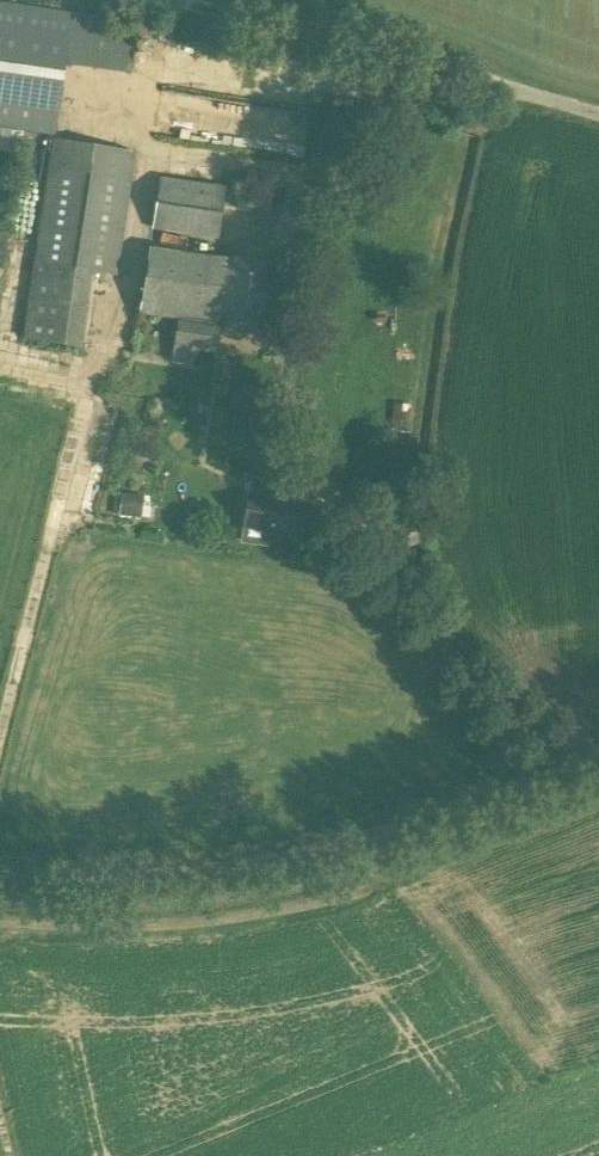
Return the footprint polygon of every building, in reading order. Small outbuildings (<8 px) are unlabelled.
[(136,26),(119,23),(119,20),(0,3),(0,129),(54,137),(65,65),(129,74),(136,26)] [(117,274),(135,151),(52,139),(23,337),(79,346),(90,270),(117,274)] [(218,240),(225,187),(158,178),(151,230),(218,240)] [(267,208),(270,188),(251,185),(248,205),(267,208)] [(236,262),(149,251),(141,311),(178,316),(174,344),(216,350),(220,325),(258,330),(267,264),(236,260),(236,262)] [(202,352),(200,369),(219,371),(221,354),(202,352)] [(408,433),(410,405),(393,404),(392,433),(408,433)] [(301,536),(305,503),(287,500),(289,483),(251,478),(244,528),(301,536)] [(121,493),(119,516),(141,517),(143,495),(121,493)]
